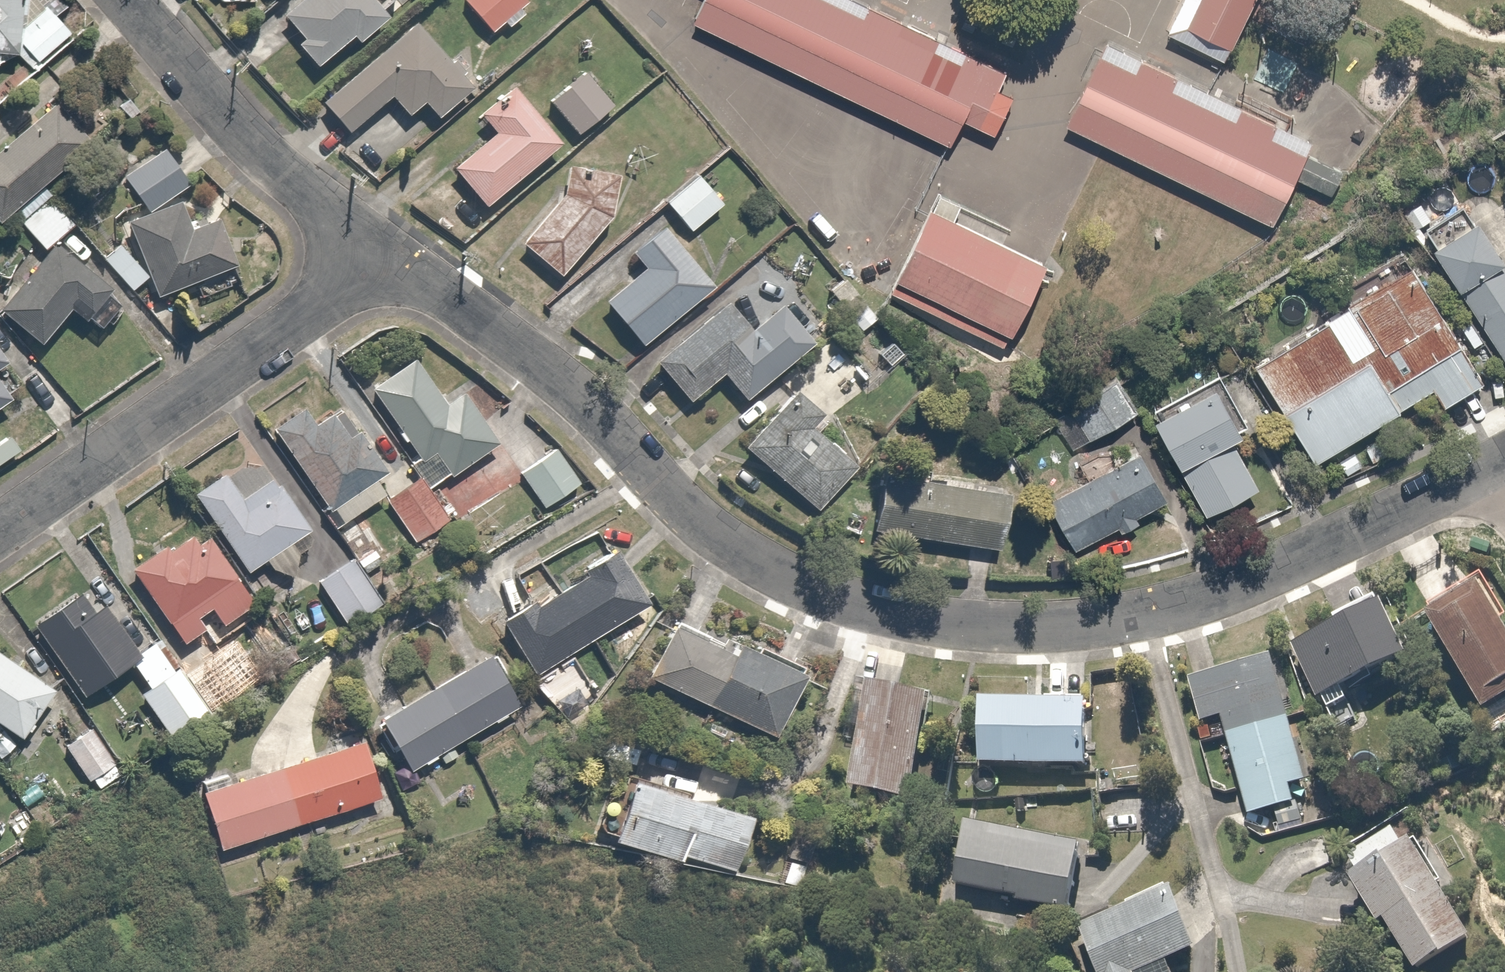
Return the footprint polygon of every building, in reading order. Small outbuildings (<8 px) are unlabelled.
[(30,0),(0,0),(0,67),(11,69),(12,54),(24,55),(25,44),(41,62),(78,29),(52,0),(28,22),(30,0)] [(287,13),(306,36),(299,42),(318,66),(361,30),(368,39),(399,14),(387,0),(303,0),(287,13)] [(533,0),(467,0),(464,3),(495,36),(534,1),(533,0)] [(827,0),(670,0),(659,23),(923,149),(963,64),(827,0)] [(1143,28),(1207,59),(1235,0),(1156,0),(1143,28)] [(479,87),(424,19),(325,99),(351,132),(394,98),(406,112),(428,95),(444,115),(479,87)] [(1288,154),(1075,53),(1036,135),(1249,236),(1288,154)] [(583,66),(547,100),(582,136),(618,102),(583,66)] [(493,208),(570,141),(521,84),(485,115),(498,131),(457,166),(493,208)] [(58,100),(0,149),(0,224),(93,144),(82,131),(98,117),(81,97),(67,110),(58,100)] [(150,208),(189,181),(166,147),(126,174),(150,208)] [(570,277),(619,214),(625,171),(569,163),(565,193),(526,242),(570,277)] [(728,200),(704,170),(667,201),(691,231),(728,200)] [(45,198),(19,221),(44,248),(69,224),(45,198)] [(181,198),(128,220),(159,296),(236,264),(218,221),(195,231),(181,198)] [(1032,260),(900,198),(857,288),(989,351),(1032,260)] [(1440,248),(1504,353),(1504,246),(1488,218),(1440,248)] [(647,269),(608,297),(641,341),(716,286),(670,224),(633,251),(647,269)] [(117,242),(101,257),(134,291),(151,276),(117,242)] [(96,327),(122,294),(56,243),(4,310),(46,342),(72,309),(96,327)] [(1446,402),(1483,383),(1425,267),(1354,303),(1406,406),(1439,389),(1446,402)] [(736,302),(662,359),(694,400),(727,374),(747,399),(823,340),(795,304),(759,332),(736,302)] [(1329,319),(1258,364),(1321,464),(1401,413),(1363,352),(1354,358),(1329,319)] [(19,398),(4,373),(21,362),(0,329),(0,410),(19,398)] [(419,357),(373,387),(435,481),(496,440),(467,396),(452,406),(419,357)] [(1232,384),(1164,417),(1211,516),(1254,496),(1229,445),(1255,432),(1232,384)] [(795,389),(747,446),(823,511),(860,467),(817,431),(829,417),(795,389)] [(1100,391),(1050,421),(1068,452),(1119,423),(1100,391)] [(302,409),(275,428),(343,525),(380,498),(370,484),(398,464),(374,430),(358,441),(338,413),(316,428),(302,409)] [(555,445),(519,471),(548,511),(584,484),(555,445)] [(1176,499),(1144,448),(1050,507),(1082,558),(1176,499)] [(295,541),(313,529),(261,452),(198,495),(249,571),(267,559),(279,578),(307,559),(295,541)] [(1016,496),(887,474),(878,532),(1007,554),(1016,496)] [(426,478),(392,505),(421,541),(454,514),(426,478)] [(146,610),(157,602),(191,655),(265,607),(245,576),(212,525),(173,551),(167,541),(132,563),(142,578),(130,585),(146,610)] [(506,617),(535,672),(654,608),(625,553),(506,617)] [(356,560),(321,583),(349,626),(384,603),(356,560)] [(1494,584),(1435,617),(1490,718),(1504,710),(1504,605),(1494,584)] [(144,695),(173,739),(214,711),(212,708),(189,674),(163,635),(139,651),(109,606),(97,614),(83,592),(32,626),(82,700),(134,665),(151,690),(144,695)] [(1391,613),(1299,654),(1322,705),(1414,664),(1391,613)] [(678,625),(653,676),(775,737),(807,672),(749,644),(742,657),(678,625)] [(23,738),(56,687),(0,650),(0,724),(23,738)] [(222,652),(189,674),(212,708),(245,686),(222,652)] [(1307,762),(1280,657),(1197,678),(1210,726),(1228,722),(1252,814),(1303,801),(1294,765),(1307,762)] [(383,717),(409,767),(519,710),(493,660),(383,717)] [(866,731),(851,785),(913,802),(941,699),(881,683),(876,701),(856,695),(848,727),(866,731)] [(1105,715),(992,704),(986,766),(1099,777),(1105,715)] [(92,727),(66,745),(98,792),(124,774),(92,727)] [(206,787),(223,845),(383,799),(367,741),(206,787)] [(757,818),(634,781),(615,842),(687,864),(691,850),(742,865),(757,818)] [(1090,850),(975,825),(962,886),(1077,910),(1090,850)] [(1404,832),(1354,859),(1415,971),(1475,939),(1423,842),(1412,847),(1404,832)] [(1212,958),(1194,894),(1088,924),(1101,971),(1163,971),(1212,958)]
